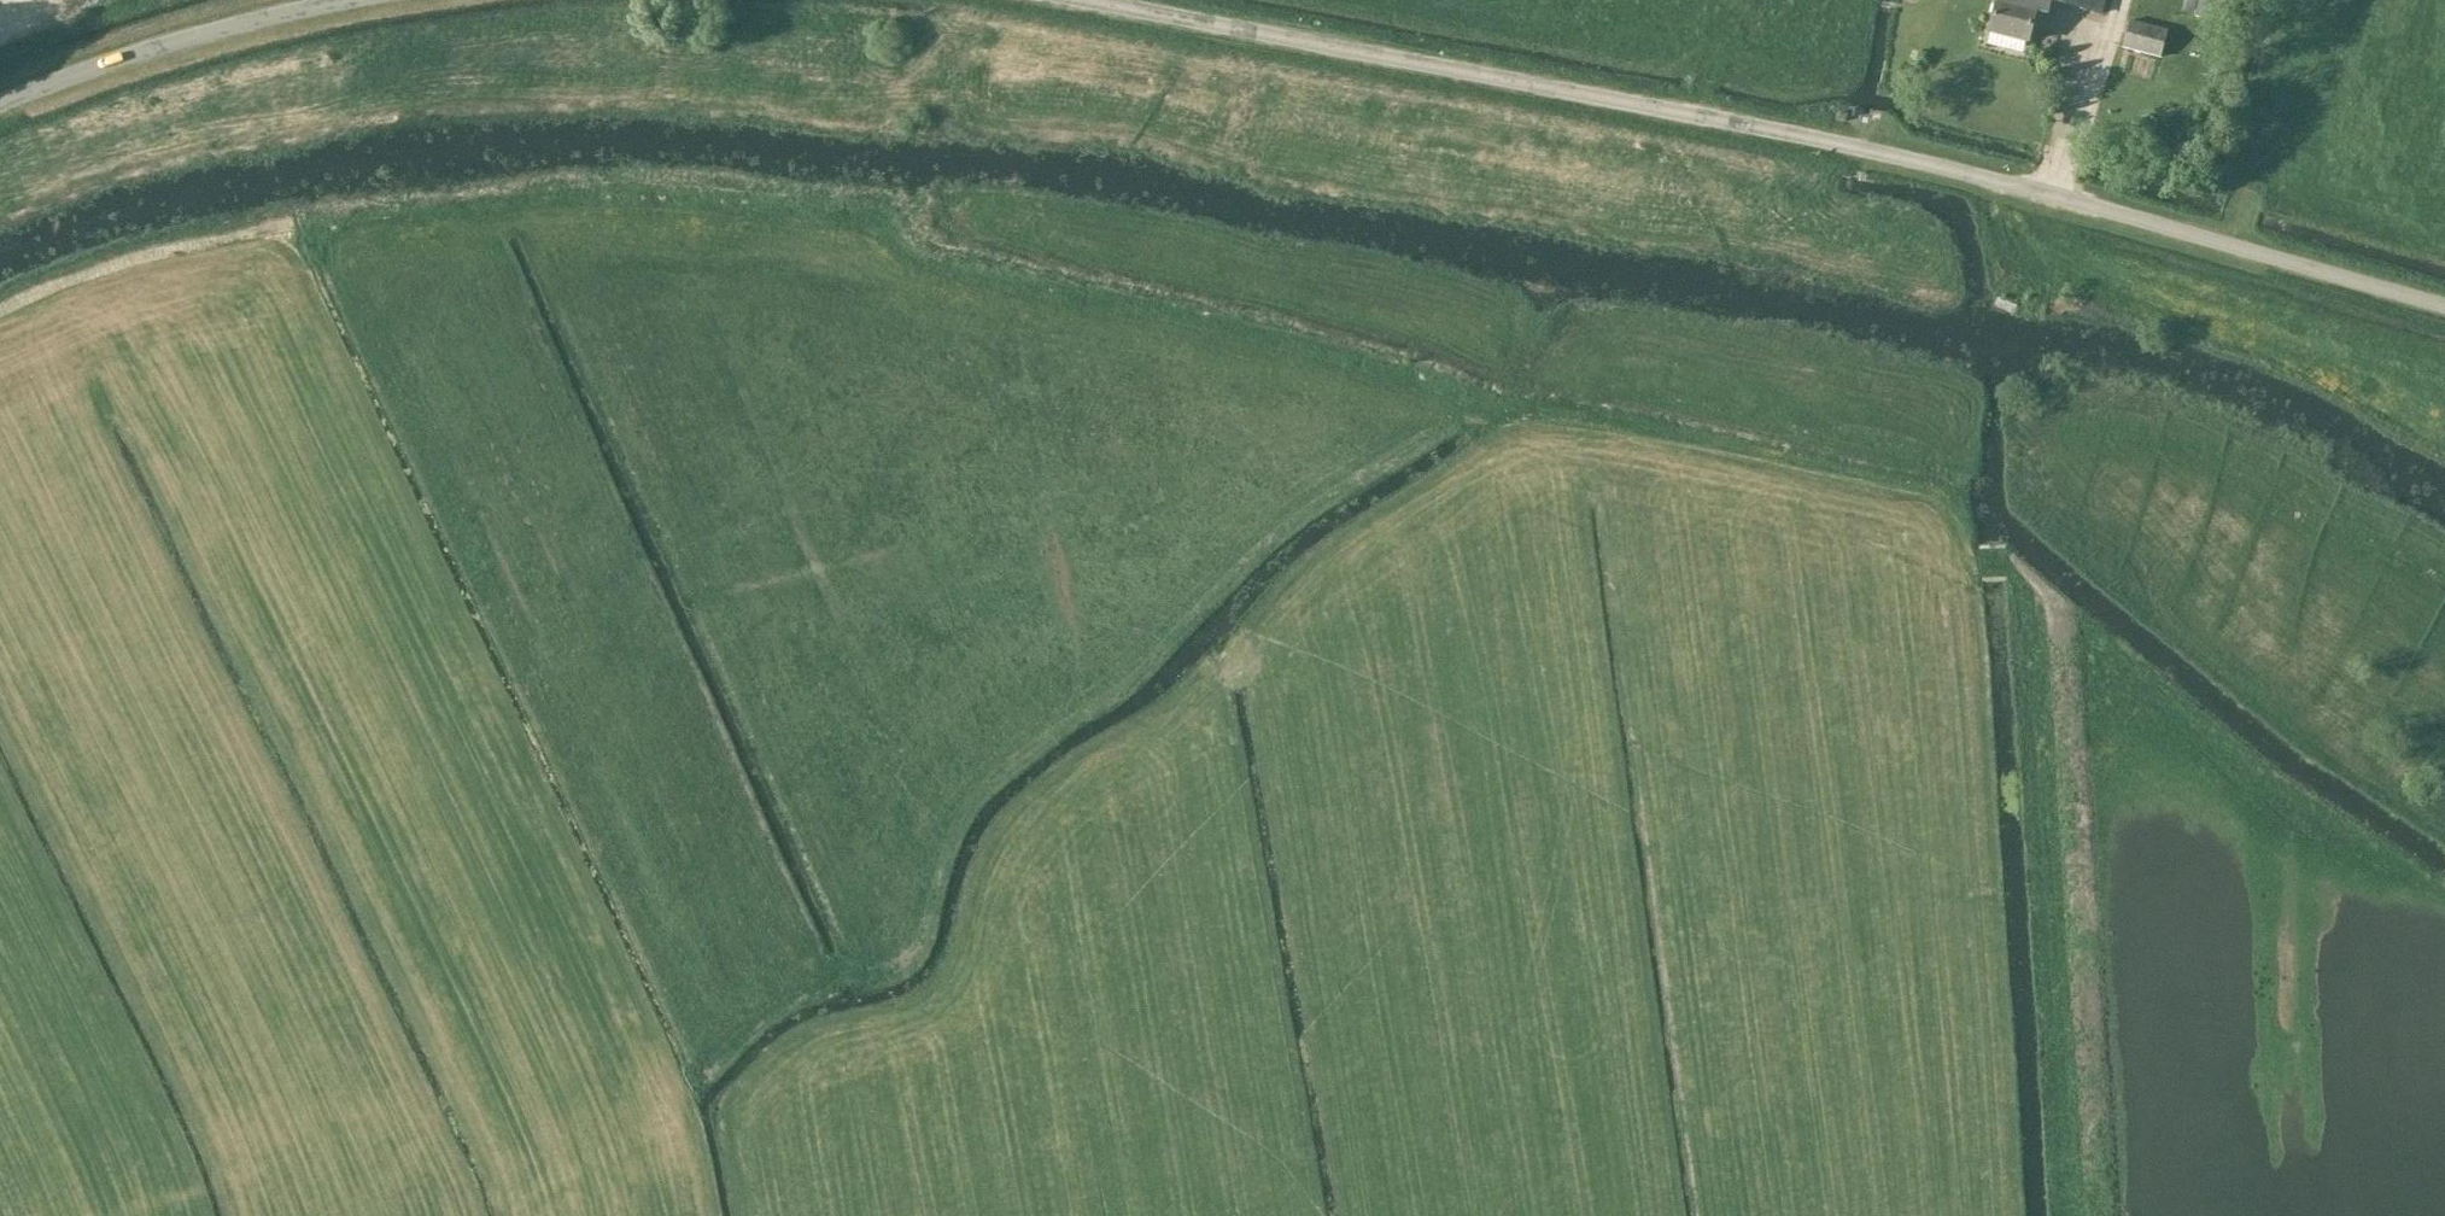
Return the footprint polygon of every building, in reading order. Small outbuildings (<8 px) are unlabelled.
[(2027,41),(2034,11),(2049,15),(2052,0),(1996,0),(1989,32),(2027,41)] [(2102,12),(2105,0),(2056,0),(2102,12)] [(2130,21),(2123,48),(2160,57),(2167,31),(2130,21)] [(1845,122),(1846,115),(1838,113),(1836,120),(1845,122)]
